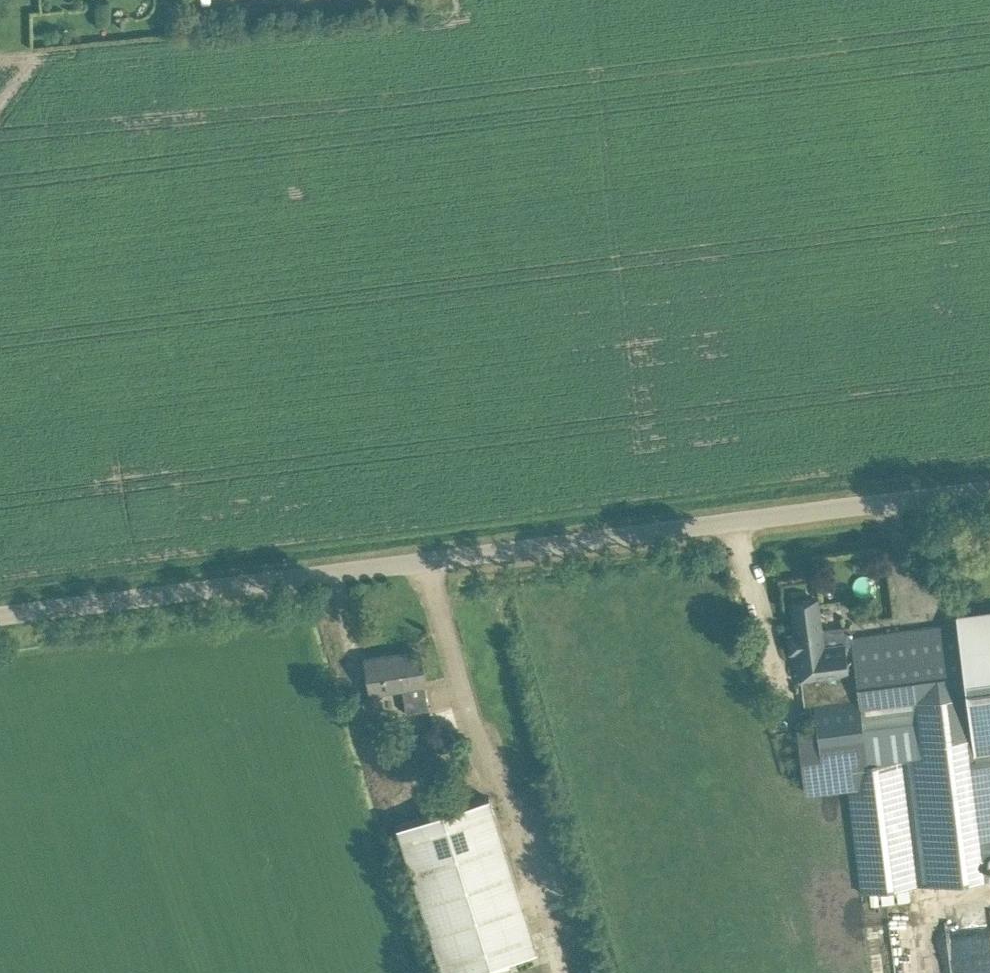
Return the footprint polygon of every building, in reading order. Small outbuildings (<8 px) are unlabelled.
[(788,632),(790,651),(797,650),(804,705),(814,704),(818,741),(799,743),(804,789),(848,783),(861,891),(869,890),(871,903),(910,898),(908,885),(989,875),(972,747),(989,745),(989,612),(957,616),(958,623),(851,637),(850,625),(819,629),(815,597),(792,600),(796,631),(788,632)] [(429,707),(423,671),(420,652),(392,656),(392,653),(365,658),(370,691),(401,686),(405,711),(429,707)] [(363,732),(381,726),(372,695),(353,701),(363,732)] [(490,795),(398,823),(443,972),(453,972),(536,948),(490,795)] [(970,971),(989,968),(989,914),(981,915),(980,911),(963,913),(970,971)]
